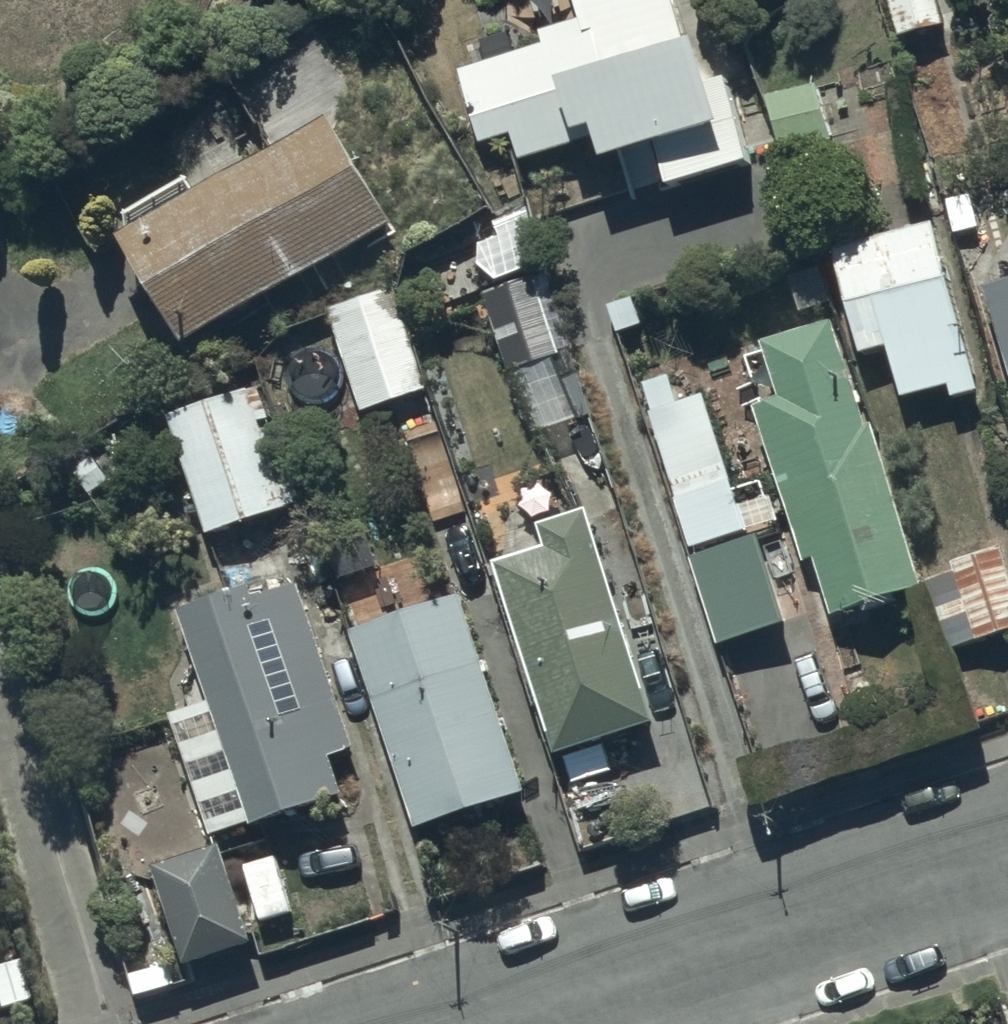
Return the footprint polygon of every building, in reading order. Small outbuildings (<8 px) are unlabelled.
[(671,0),(565,0),(572,23),(532,35),(536,51),(457,74),(479,147),(512,137),(518,156),(583,136),(593,168),(649,151),(660,188),(755,160),(743,121),(710,130),(671,0)] [(897,38),(930,29),(923,0),(887,0),(897,38)] [(268,153),(112,247),(178,354),(390,227),(334,131),(350,76),(317,26),(227,85),(268,153)] [(829,137),(815,87),(764,102),(778,151),(829,137)] [(934,222),(826,250),(852,352),(879,346),(892,397),(945,384),(950,401),(978,394),(934,222)] [(480,239),(418,257),(431,300),(493,282),(480,239)] [(991,285),(1007,345),(1007,280),(991,285)] [(526,282),(479,299),(504,371),(552,354),(526,282)] [(398,308),(333,324),(357,418),(422,401),(398,308)] [(827,327),(758,346),(772,397),(751,403),(796,562),(810,558),(826,615),(918,590),(870,420),(854,424),(827,327)] [(255,383),(157,423),(204,540),(302,501),(255,383)] [(703,394),(644,411),(684,546),(742,529),(703,394)] [(540,547),(490,562),(548,754),(650,723),(587,513),(534,529),(540,547)] [(740,544),(689,557),(711,640),(762,627),(740,544)] [(1000,547),(948,563),(952,576),(928,583),(948,651),(1007,633),(1007,572),(1000,547)] [(290,578),(172,617),(201,703),(167,714),(207,833),(330,792),(319,759),(347,750),(290,578)] [(444,591),(344,626),(416,830),(516,794),(444,591)] [(177,968),(248,943),(211,840),(140,865),(177,968)]
